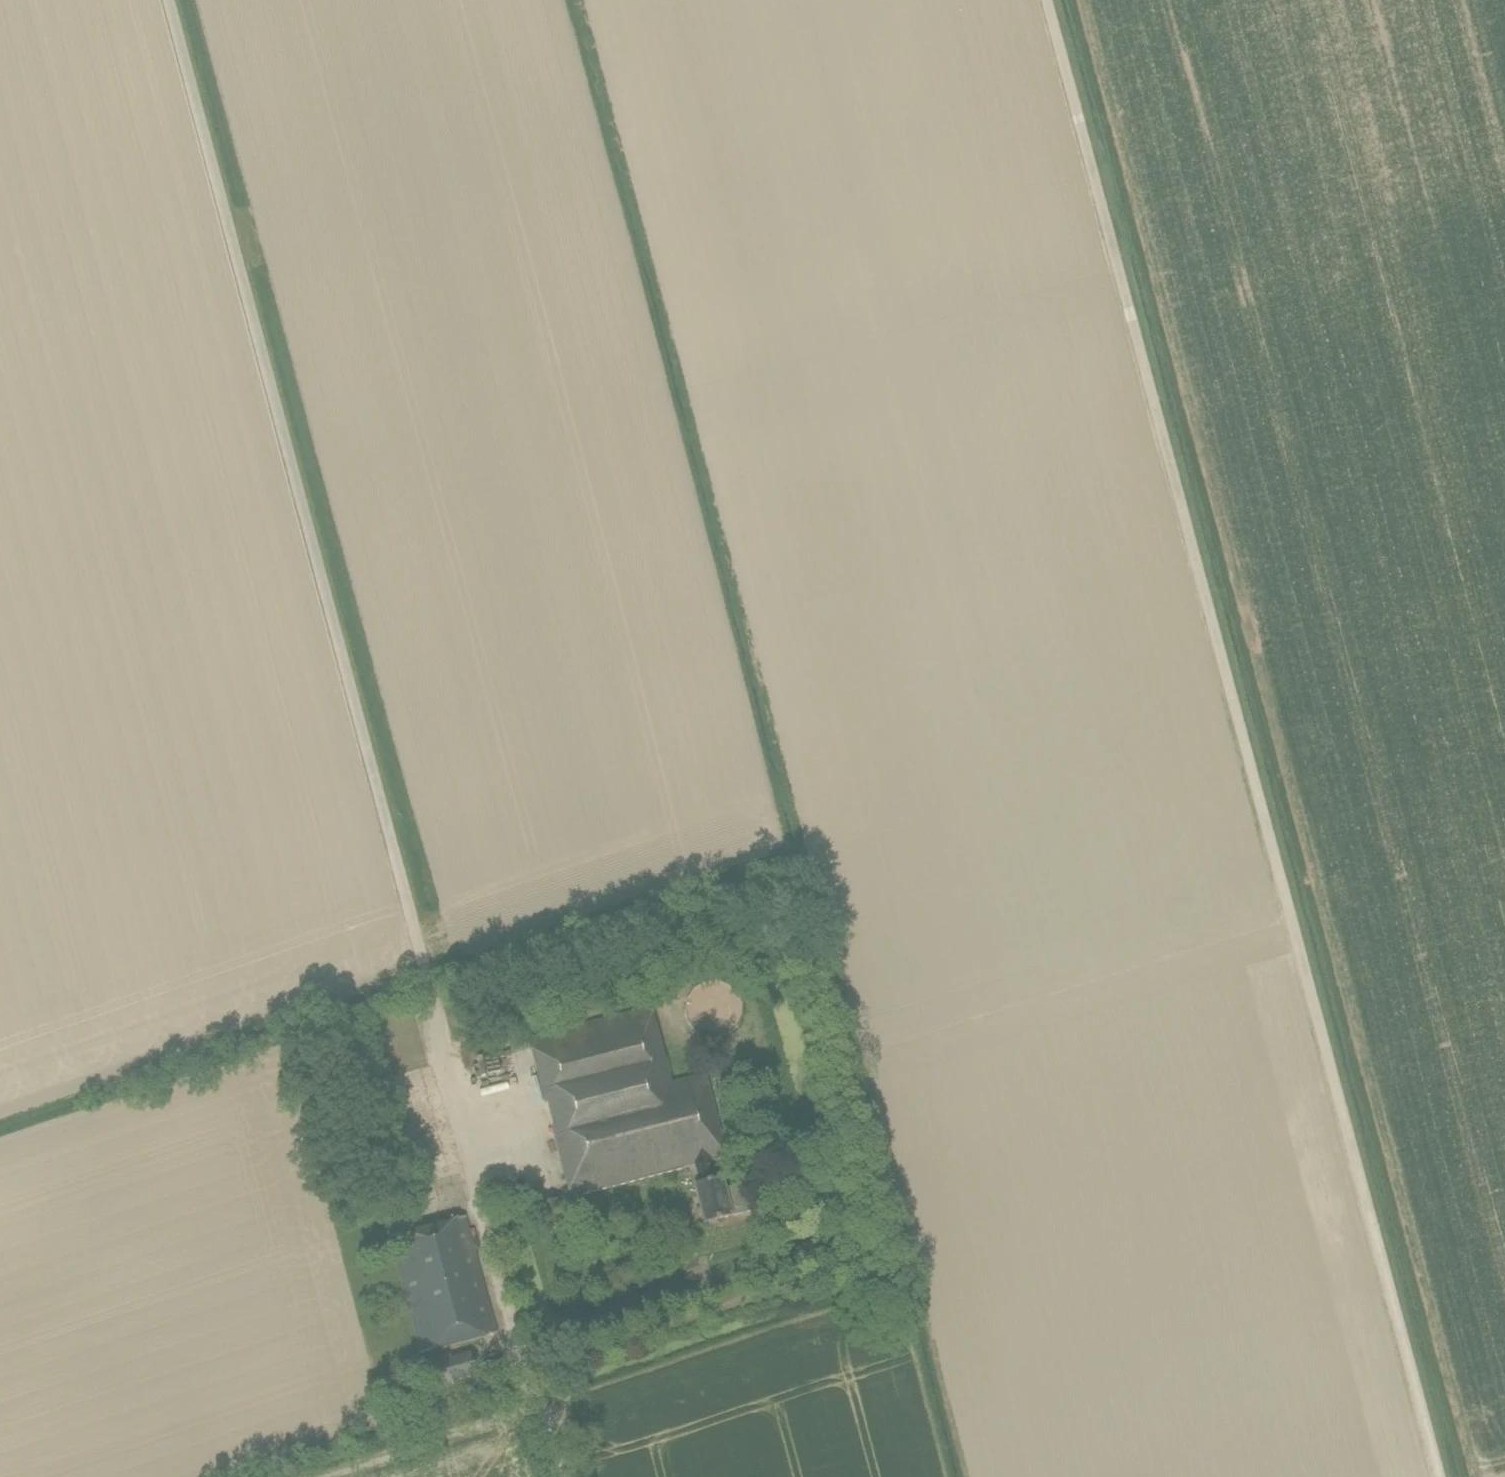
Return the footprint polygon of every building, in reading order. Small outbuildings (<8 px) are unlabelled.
[(705,1222),(753,1210),(748,1182),(728,1187),(725,1175),(719,1176),(715,1159),(730,1155),(708,1073),(674,1083),(653,1008),(530,1038),(573,1198),(697,1164),(701,1181),(696,1182),(705,1222)] [(728,1101),(741,1098),(737,1076),(723,1079),(728,1101)] [(498,1333),(467,1216),(392,1235),(422,1353),(498,1333)] [(475,1375),(469,1353),(451,1357),(450,1354),(425,1360),(433,1390),(454,1384),(453,1381),(475,1375)]
